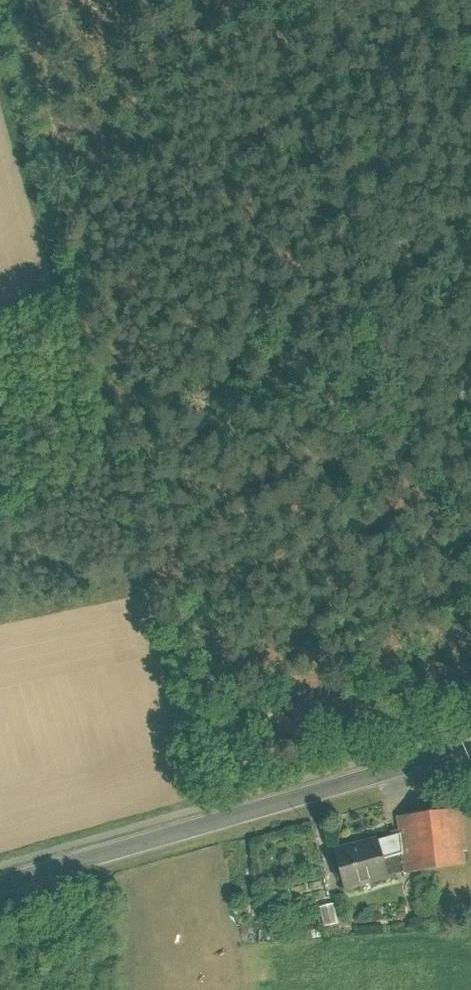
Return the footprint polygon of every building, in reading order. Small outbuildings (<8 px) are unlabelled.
[(464,866),(467,865),(462,811),(395,818),(397,837),(333,853),(344,892),(404,875),(419,873),(424,900),(466,898),(464,866)]
